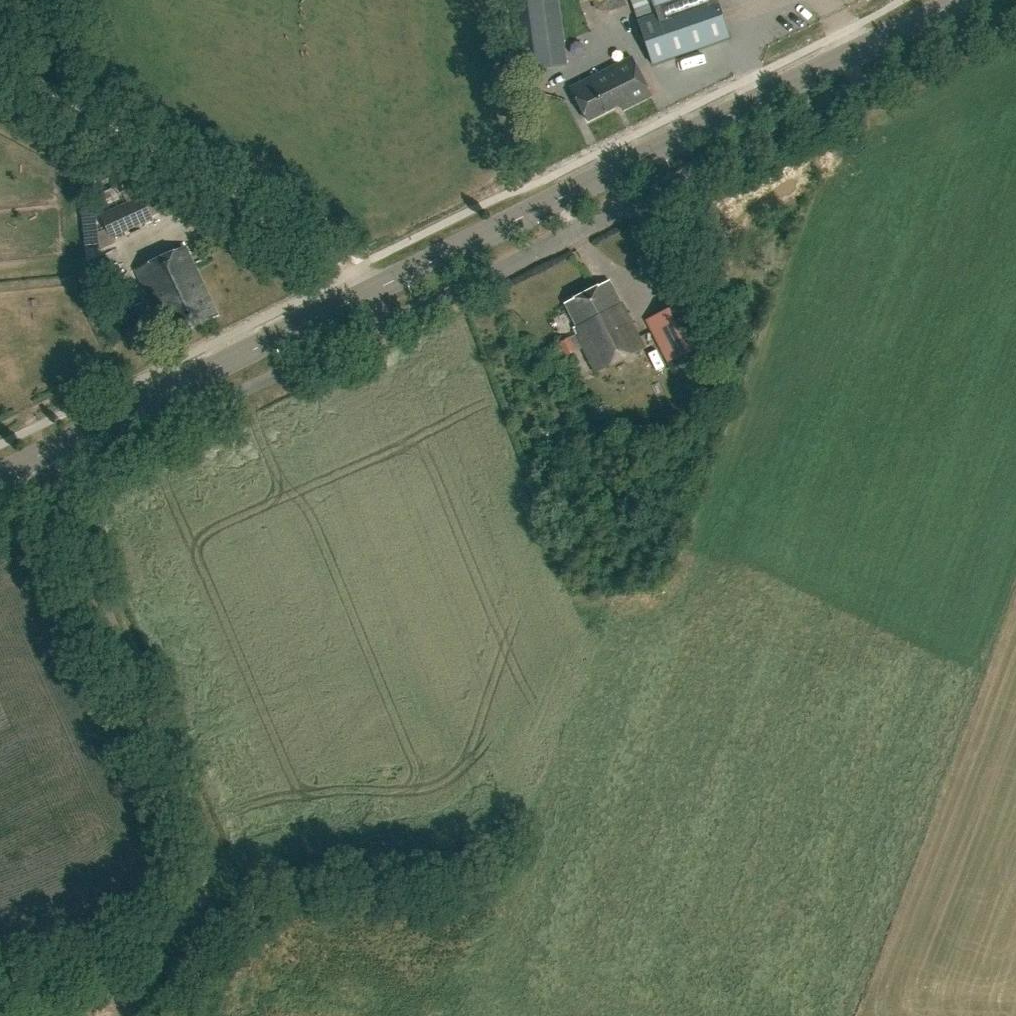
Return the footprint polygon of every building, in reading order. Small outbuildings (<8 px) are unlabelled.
[(542,0),(510,0),(518,53),(549,49),(542,0)] [(728,39),(715,0),(649,0),(655,17),(636,24),(652,66),(728,39)] [(649,98),(630,61),(570,92),(586,123),(620,106),(623,112),(649,98)] [(151,216),(140,193),(99,211),(112,236),(152,219),(151,216)] [(217,319),(185,250),(134,274),(152,315),(157,313),(160,320),(170,341),(217,319)] [(644,351),(610,283),(565,306),(577,329),(573,331),(595,375),(644,351)] [(680,302),(644,320),(665,363),(702,345),(680,302)]
